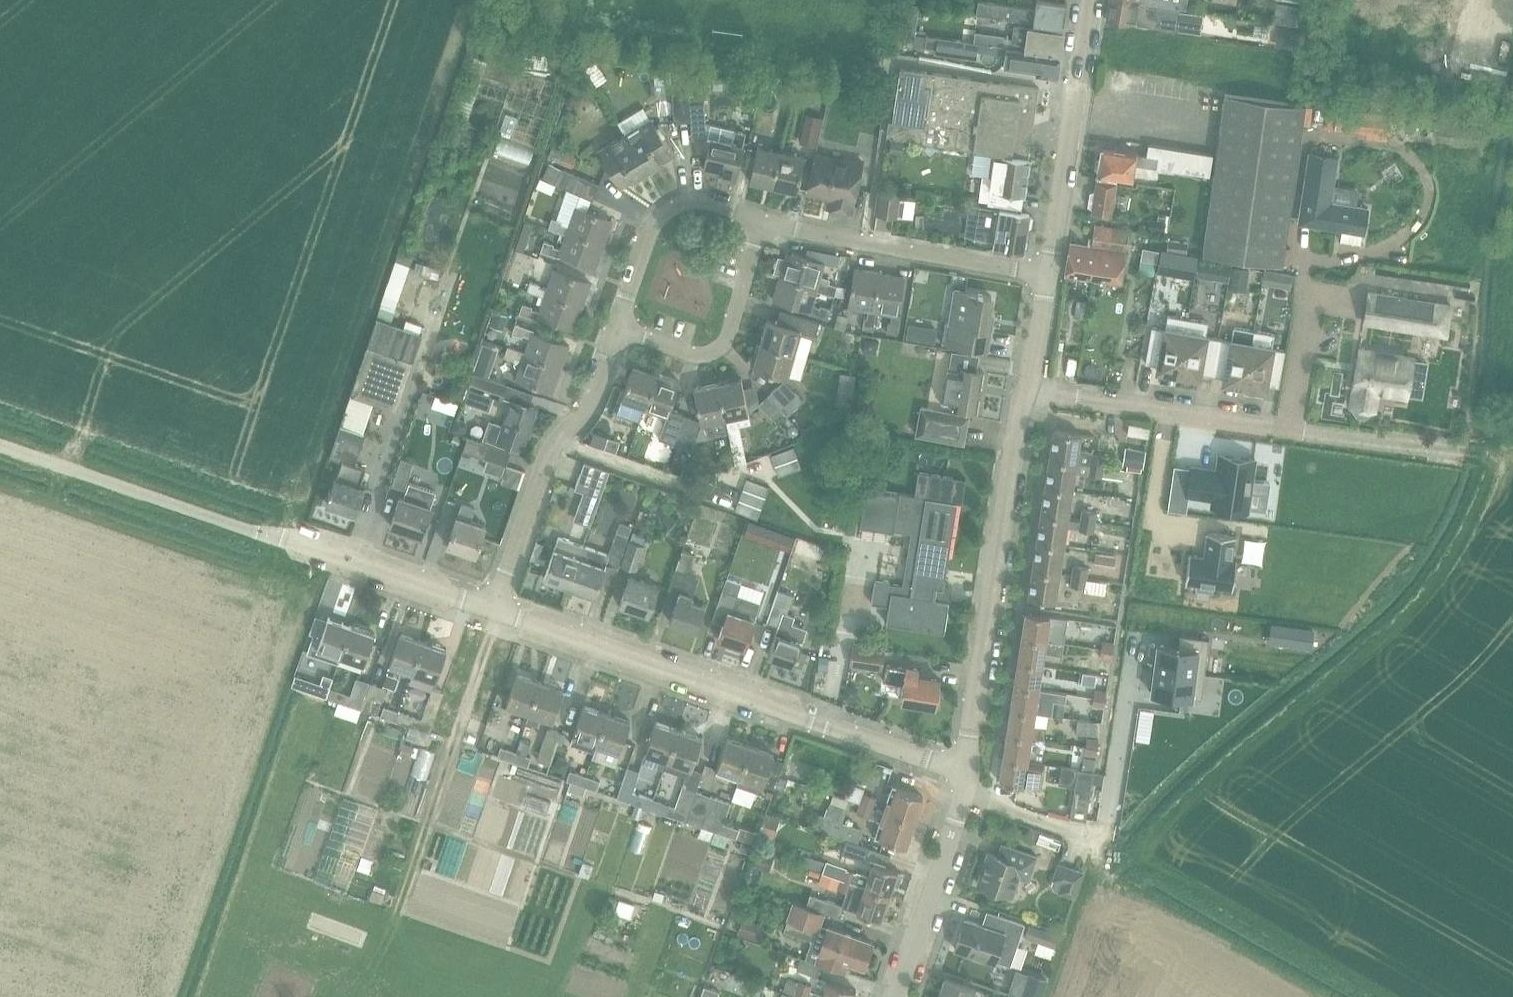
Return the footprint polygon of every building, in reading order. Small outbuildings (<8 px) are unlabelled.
[(1008,20),(1064,27),(1067,3),(1045,0),(1037,0),(1036,9),(978,1),(976,15),(1008,20)] [(1107,20),(1158,28),(1158,24),(1177,27),(1180,8),(1133,0),(1110,0),(1107,20)] [(1180,8),(1186,9),(1187,0),(1133,0),(1180,8)] [(1225,18),(1224,27),(1235,28),(1236,20),(1225,18)] [(1014,26),(1011,47),(1060,54),(1063,32),(1014,26)] [(1283,26),(1279,48),(1294,50),(1297,29),(1283,26)] [(975,32),(974,42),(975,42),(991,44),(1003,46),(1004,37),(1004,36),(975,32)] [(926,35),(924,46),(926,46),(929,47),(936,48),(935,53),(948,55),(969,57),(970,50),(1005,55),(1003,67),(1004,67),(1036,71),(1036,75),(1041,76),(1057,78),(1060,54),(1011,47),(1003,46),(991,44),(975,42),(974,42),(967,41),(930,36),(926,35)] [(888,121),(886,138),(975,151),(972,173),(982,175),(979,200),(989,201),(988,204),(1022,209),(1039,88),(900,68),(892,122),(888,121)] [(670,72),(654,70),(655,86),(671,85),(671,82),(670,72)] [(848,71),(847,83),(856,84),(857,72),(848,71)] [(869,71),(865,94),(884,96),(887,74),(880,73),(869,71)] [(693,139),(707,138),(711,139),(704,170),(736,177),(746,133),(735,131),(736,130),(706,123),(705,98),(703,80),(687,81),(690,121),(691,121),(693,139)] [(687,81),(671,82),(671,85),(673,122),(690,121),(687,81)] [(794,99),(795,90),(779,88),(777,97),(794,99)] [(795,90),(794,99),(810,101),(811,92),(795,90)] [(1283,266),(1291,209),(1302,125),(1305,105),(1226,94),(1211,200),(1203,255),(1283,266)] [(643,107),(617,122),(625,135),(647,171),(673,155),(651,119),(643,107)] [(832,147),(836,118),(818,115),(814,144),(832,147)] [(625,135),(599,150),(621,186),(647,171),(625,135)] [(902,154),(903,142),(890,140),(889,153),(902,154)] [(510,143),(507,157),(544,164),(547,150),(510,143)] [(1133,179),(1135,164),(1210,176),(1213,155),(1149,144),(1147,155),(1104,149),(1102,157),(1101,157),(1100,160),(1097,161),(1096,169),(1098,171),(1098,175),(1097,180),(1097,181),(1117,184),(1118,177),(1133,179)] [(750,180),(774,186),(781,152),(757,146),(750,180)] [(805,157),(781,152),(774,186),(797,191),(805,157)] [(560,164),(572,169),(577,157),(565,153),(560,164)] [(1310,154),(1304,191),(1316,193),(1314,206),(1311,226),(1342,231),(1340,241),(1361,245),(1363,234),(1364,234),(1367,215),(1368,208),(1331,202),(1338,158),(1310,154)] [(818,156),(810,191),(838,198),(835,208),(850,212),(862,161),(847,157),(846,163),(818,156)] [(542,179),(556,184),(593,200),(600,185),(549,163),(542,179)] [(1092,213),(1112,216),(1117,184),(1097,181),(1095,191),(1090,193),(1088,206),(1092,209),(1092,213)] [(898,217),(901,194),(878,192),(875,214),(898,217)] [(911,196),(905,216),(927,223),(933,202),(911,196)] [(1030,215),(1000,210),(980,207),(975,239),(994,243),(993,248),(1023,253),(1030,215)] [(612,220),(593,214),(576,208),(570,225),(562,223),(563,221),(553,217),(549,227),(567,234),(568,231),(604,244),(612,220)] [(1167,214),(1160,213),(1159,220),(1150,219),(1148,231),(1167,234),(1168,226),(1166,225),(1167,214)] [(1121,283),(1129,231),(1095,225),(1091,247),(1070,243),(1065,274),(1121,283)] [(561,255),(577,261),(596,267),(604,244),(568,231),(567,234),(562,249),(554,246),(554,244),(545,241),(541,251),(561,257),(561,255)] [(1167,251),(1187,254),(1189,243),(1168,240),(1167,251)] [(554,271),(557,261),(523,248),(515,269),(533,276),(537,265),(554,271)] [(780,258),(775,273),(781,275),(780,276),(818,287),(817,291),(835,296),(838,286),(828,283),(827,285),(819,283),(828,253),(808,249),(805,258),(787,253),(785,260),(780,258)] [(1163,250),(1159,272),(1192,279),(1196,257),(1163,250)] [(1141,260),(1139,274),(1154,276),(1156,263),(1141,260)] [(1217,263),(1214,280),(1229,282),(1231,265),(1217,263)] [(1234,266),(1230,284),(1247,287),(1250,269),(1234,266)] [(872,330),(875,312),(873,312),(880,273),(855,269),(849,307),(868,310),(867,318),(865,317),(863,328),(872,330)] [(1265,270),(1263,284),(1277,287),(1280,272),(1265,270)] [(527,290),(545,296),(546,294),(583,306),(591,283),(554,271),(548,289),(540,286),(541,283),(531,280),(527,290)] [(873,312),(875,312),(892,315),(891,322),(888,322),(887,332),(897,334),(901,315),(898,314),(904,277),(880,273),(873,312)] [(780,276),(773,300),(793,306),(810,311),(809,314),(828,319),(831,309),(821,306),(820,308),(812,306),(817,291),(818,287),(780,276)] [(336,478),(327,504),(355,513),(364,487),(360,486),(366,468),(355,464),(366,432),(364,431),(374,402),(396,410),(422,335),(390,324),(402,290),(387,285),(381,304),(376,319),(350,394),(351,394),(330,457),(342,461),(336,478)] [(945,324),(942,344),(987,351),(990,331),(986,330),(992,297),(951,290),(951,291),(952,291),(947,324),(945,324)] [(1451,306),(1369,293),(1364,323),(1446,336),(1451,306)] [(539,317),(556,323),(575,330),(583,306),(546,294),(545,296),(540,310),(532,307),(533,306),(522,302),(519,312),(539,319),(539,317)] [(495,312),(490,325),(502,330),(507,316),(495,312)] [(794,354),(795,353),(800,334),(815,338),(819,323),(780,312),(777,323),(767,320),(761,344),(794,354)] [(838,314),(834,328),(845,331),(849,317),(838,314)] [(1157,371),(1178,375),(1188,319),(1168,316),(1165,329),(1152,327),(1147,355),(1159,358),(1157,371)] [(1214,367),(1219,339),(1206,337),(1209,323),(1188,319),(1178,375),(1200,379),(1202,365),(1214,367)] [(524,356),(561,369),(569,346),(534,333),(535,329),(515,322),(512,333),(522,336),(523,334),(531,337),(525,351),(524,356)] [(925,326),(923,341),(934,342),(937,327),(925,326)] [(1245,387),(1254,331),(1234,327),(1232,341),(1219,339),(1214,367),(1226,369),(1223,383),(1245,387)] [(1275,334),(1254,331),(1245,387),(1266,390),(1268,377),(1281,379),(1286,351),(1272,348),(1275,334)] [(863,337),(861,352),(876,355),(879,340),(863,337)] [(787,377),(794,354),(761,344),(754,367),(787,377)] [(553,392),(561,369),(524,356),(525,351),(507,345),(504,355),(514,358),(515,356),(523,359),(516,379),(553,392)] [(1413,358),(1360,349),(1351,407),(1354,407),(1354,411),(1358,417),(1365,418),(1370,414),(1371,410),(1375,410),(1380,378),(1394,380),(1391,395),(1406,398),(1413,358)] [(1072,352),(1072,380),(1087,380),(1086,352),(1072,352)] [(633,365),(622,398),(645,406),(657,373),(633,365)] [(984,372),(964,369),(950,366),(943,405),(977,411),(984,372)] [(525,392),(507,385),(472,373),(464,396),(473,399),(477,390),(511,402),(503,425),(489,420),(482,440),(497,445),(497,447),(468,437),(464,451),(484,458),(483,459),(487,460),(505,466),(511,452),(518,455),(521,448),(522,448),(537,408),(521,403),(525,392)] [(657,373),(645,406),(668,414),(660,439),(680,446),(689,417),(669,410),(673,400),(680,381),(657,373)] [(840,373),(839,386),(854,388),(855,375),(840,373)] [(742,379),(718,384),(725,418),(727,418),(736,463),(746,461),(739,425),(751,423),(742,379)] [(784,381),(777,387),(768,395),(781,409),(782,409),(787,415),(802,401),(784,381)] [(689,417),(680,446),(692,450),(701,423),(725,418),(718,384),(694,389),(698,408),(701,421),(689,417)] [(449,395),(445,408),(469,417),(473,404),(449,395)] [(772,417),(778,412),(781,409),(768,395),(759,403),(772,417)] [(967,415),(921,407),(916,436),(962,444),(967,415)] [(452,430),(464,434),(469,422),(456,418),(452,430)] [(1150,427),(1129,424),(1128,435),(1148,438),(1150,427)] [(1050,458),(1104,467),(1105,457),(1092,455),(1078,453),(1081,435),(1054,430),(1050,458)] [(605,449),(616,453),(620,442),(608,438),(609,437),(594,431),(590,444),(605,449)] [(794,447),(771,455),(775,466),(797,458),(794,447)] [(1146,451),(1125,448),(1123,464),(1127,465),(1127,470),(1141,472),(1141,468),(1143,468),(1146,451)] [(1158,469),(1161,457),(1147,454),(1145,466),(1158,469)] [(1170,492),(1168,510),(1171,510),(1187,512),(1189,495),(1202,497),(1213,499),(1212,506),(1247,511),(1248,508),(1266,510),(1269,483),(1252,481),(1255,459),(1220,454),(1217,473),(1209,471),(1210,469),(1206,469),(1192,467),(1187,495),(1174,493),(1170,492)] [(797,458),(775,466),(779,476),(801,468),(797,458)] [(1050,458),(1046,486),(1072,490),(1075,472),(1088,474),(1124,480),(1125,470),(1103,467),(1104,467),(1050,458)] [(401,459),(393,485),(406,489),(407,483),(408,483),(414,463),(401,459)] [(513,481),(531,488),(536,473),(518,467),(513,481)] [(866,487),(863,507),(860,525),(911,533),(902,586),(875,581),(872,603),(889,605),(886,623),(944,632),(949,601),(940,600),(942,589),(944,589),(957,502),(962,503),(966,479),(918,471),(914,495),(866,487)] [(578,507),(595,513),(605,483),(580,474),(575,490),(583,492),(578,507)] [(747,478),(743,489),(765,497),(769,487),(747,478)] [(397,507),(390,525),(422,536),(428,517),(432,508),(437,493),(408,483),(407,483),(406,489),(403,498),(400,497),(397,507)] [(1124,487),(1127,501),(1143,498),(1141,484),(1124,487)] [(1046,486),(1041,514),(1095,522),(1097,512),(1083,510),(1082,520),(1068,517),(1072,490),(1046,486)] [(743,489),(739,499),(761,508),(765,497),(743,489)] [(739,499),(735,510),(757,519),(761,508),(739,499)] [(474,509),(463,505),(462,504),(460,508),(457,517),(447,545),(476,555),(480,543),(481,543),(482,539),(481,538),(485,526),(470,521),(474,509)] [(1037,542),(1064,546),(1066,528),(1094,532),(1095,522),(1041,514),(1037,542)] [(755,521),(743,574),(759,577),(771,525),(755,521)] [(608,554),(584,546),(570,587),(595,596),(600,581),(612,584),(618,566),(631,529),(619,525),(608,554)] [(784,532),(779,547),(790,551),(795,536),(784,532)] [(1189,555),(1185,582),(1197,584),(1197,590),(1212,592),(1213,586),(1233,589),(1237,561),(1232,560),(1235,536),(1207,532),(1204,557),(1189,555)] [(649,538),(635,533),(624,565),(638,570),(649,538)] [(584,546),(578,544),(558,537),(544,579),(570,587),(584,546)] [(812,542),(804,562),(820,568),(828,548),(812,542)] [(1033,570),(1059,574),(1064,546),(1037,542),(1033,570)] [(696,631),(705,606),(692,602),(700,578),(688,574),(694,554),(682,550),(669,589),(679,593),(670,621),(696,631)] [(1116,557),(1095,553),(1094,563),(1115,566),(1116,557)] [(1072,576),(1087,578),(1106,580),(1108,570),(1073,566),(1072,576)] [(1028,598),(1048,601),(1055,602),(1059,574),(1033,570),(1028,598)] [(648,614),(655,595),(658,586),(629,576),(620,604),(648,614)] [(718,601),(712,620),(724,624),(719,638),(745,647),(752,628),(754,621),(760,604),(746,600),(736,596),(737,595),(741,583),(726,579),(722,590),(718,601)] [(1102,595),(1123,594),(1122,581),(1102,582),(1102,595)] [(779,625),(775,636),(768,655),(795,665),(807,629),(792,624),(795,616),(787,613),(793,595),(778,590),(767,621),(779,625)] [(1026,612),(1022,637),(1064,643),(1068,619),(1026,612)] [(313,634),(307,652),(338,663),(341,656),(351,626),(328,618),(322,637),(313,634)] [(1271,623),(1269,641),(1290,644),(1292,626),(1271,623)] [(351,626),(341,656),(364,664),(368,653),(375,634),(351,626)] [(413,673),(423,642),(400,634),(390,665),(413,673)] [(1158,645),(1155,668),(1205,675),(1209,639),(1180,635),(1179,647),(1158,645)] [(1018,661),(1042,665),(1044,652),(1062,655),(1064,643),(1022,637),(1018,661)] [(1103,640),(1101,649),(1113,651),(1114,642),(1103,640)] [(436,681),(440,669),(447,650),(423,642),(413,673),(436,681)] [(884,651),(853,647),(850,664),(882,669),(884,651)] [(820,656),(818,669),(827,670),(828,657),(820,656)] [(1015,685),(1039,689),(1042,665),(1018,661),(1015,685)] [(919,669),(899,666),(886,664),(883,681),(903,684),(901,700),(936,706),(937,702),(938,703),(940,692),(938,691),(940,679),(918,676),(919,669)] [(1155,668),(1151,692),(1202,699),(1205,675),(1155,668)] [(1083,672),(1081,683),(1095,685),(1096,674),(1095,674),(1083,672)] [(517,674),(507,705),(530,713),(540,682),(517,674)] [(296,676),(293,685),(328,697),(331,688),(308,680),(296,676)] [(331,688),(328,697),(343,702),(361,709),(371,683),(357,678),(352,695),(331,688)] [(537,726),(540,716),(553,721),(564,690),(540,682),(530,713),(526,723),(537,726)] [(371,684),(362,710),(377,715),(386,689),(371,684)] [(1015,685),(1011,710),(1035,713),(1052,716),(1054,701),(1065,702),(1066,693),(1039,689),(1015,685)] [(846,686),(844,699),(856,701),(859,688),(846,686)] [(444,692),(432,688),(421,720),(399,713),(396,721),(430,733),(444,692)] [(1094,698),(1106,699),(1107,691),(1095,689),(1094,698)] [(1106,699),(1094,698),(1092,706),(1104,708),(1106,699)] [(584,706),(571,744),(594,752),(607,714),(584,706)] [(396,721),(399,713),(384,707),(381,716),(396,721)] [(1033,726),(1035,713),(1011,710),(1007,734),(1031,738),(1044,740),(1046,728),(1033,726)] [(1140,710),(1135,740),(1149,742),(1153,712),(1140,710)] [(630,722),(607,714),(594,752),(594,753),(616,761),(619,752),(620,752),(630,722)] [(1077,734),(1096,736),(1097,722),(1078,720),(1077,734)] [(656,722),(645,753),(642,764),(665,772),(665,771),(679,730),(656,722)] [(548,728),(538,760),(539,761),(551,765),(559,740),(562,732),(548,728)] [(702,738),(679,730),(665,771),(685,777),(682,786),(675,807),(655,800),(652,809),(686,821),(696,791),(702,773),(692,769),(702,738)] [(1003,758),(1028,762),(1029,754),(1031,738),(1007,734),(1003,758)] [(1086,746),(1097,748),(1098,739),(1087,737),(1086,746)] [(521,738),(516,752),(513,762),(529,767),(532,758),(526,756),(531,741),(521,738)] [(721,757),(717,769),(740,777),(751,747),(727,738),(721,757)] [(403,743),(399,754),(410,758),(414,747),(403,743)] [(1097,748),(1086,746),(1084,755),(1096,757),(1097,748)] [(740,777),(738,785),(761,793),(763,784),(775,788),(779,778),(784,763),(773,759),(774,755),(751,747),(740,777)] [(441,783),(448,752),(434,748),(427,780),(441,783)] [(501,748),(498,757),(513,762),(516,752),(501,748)] [(1045,765),(1003,758),(1000,782),(1041,789),(1045,765)] [(1082,770),(1094,772),(1096,760),(1084,758),(1082,770)] [(1051,767),(1047,785),(1064,789),(1069,771),(1051,767)] [(617,797),(652,809),(655,800),(632,792),(639,772),(628,768),(617,797)] [(1075,791),(1071,817),(1086,820),(1086,816),(1091,788),(1094,772),(1082,771),(1078,770),(1076,786),(1079,786),(1078,792),(1075,791)] [(570,771),(567,781),(582,786),(586,777),(570,771)] [(781,776),(777,788),(783,790),(787,779),(781,776)] [(586,777),(582,786),(597,792),(598,791),(601,782),(586,777)] [(389,798),(393,787),(373,780),(369,792),(389,798)] [(876,797),(864,793),(865,790),(849,785),(845,798),(873,808),(876,797)] [(884,812),(914,822),(923,797),(892,786),(884,812)] [(696,791),(686,821),(701,827),(713,831),(714,831),(721,833),(724,824),(731,803),(696,791)] [(469,793),(464,805),(486,813),(491,801),(469,793)] [(873,808),(845,798),(844,799),(860,805),(857,813),(880,821),(875,837),(905,847),(914,822),(884,812),(873,808)] [(573,807),(561,859),(573,862),(585,810),(573,807)] [(772,841),(776,828),(780,817),(767,813),(764,825),(765,825),(762,837),(772,841)] [(825,817),(820,830),(858,843),(862,829),(843,823),(843,824),(825,817)] [(650,822),(644,849),(658,852),(664,825),(650,822)] [(728,836),(736,839),(739,829),(724,824),(721,833),(728,836)] [(701,827),(698,836),(710,840),(713,831),(701,827)] [(714,831),(711,842),(724,847),(728,836),(721,833),(714,831)] [(842,853),(866,862),(871,848),(847,840),(842,853)] [(742,841),(739,850),(751,854),(754,845),(742,841)] [(1028,880),(1030,876),(1036,857),(1008,847),(1004,858),(988,853),(977,883),(1012,896),(1019,877),(1028,880)] [(840,879),(842,879),(889,895),(897,870),(874,862),(869,876),(799,852),(795,863),(813,869),(822,872),(840,879)] [(757,853),(752,866),(769,872),(774,858),(757,853)] [(583,862),(579,874),(588,877),(592,866),(583,862)] [(597,864),(594,878),(606,880),(608,866),(597,864)] [(1059,892),(1073,897),(1074,897),(1083,873),(1058,864),(1053,880),(1063,883),(1059,892)] [(822,872),(819,883),(837,889),(840,879),(822,872)] [(842,879),(839,888),(848,891),(842,907),(856,912),(861,914),(880,920),(889,895),(842,879)] [(385,894),(373,890),(370,898),(382,902),(385,894)] [(655,891),(653,898),(662,901),(664,894),(655,891)] [(806,906),(837,917),(842,905),(810,894),(806,906)] [(619,900),(615,913),(630,918),(634,904),(619,900)] [(823,915),(791,904),(786,919),(788,920),(784,931),(813,941),(823,915)] [(660,930),(668,932),(673,913),(665,910),(660,930)] [(955,949),(987,960),(994,963),(995,961),(1010,966),(1025,924),(1013,921),(994,914),(989,927),(965,919),(955,949)] [(765,926),(743,918),(738,934),(760,941),(765,926)] [(1054,948),(1058,936),(1029,927),(1025,938),(1054,948)] [(872,943),(853,936),(828,928),(816,962),(844,972),(848,962),(864,967),(872,943)] [(819,966),(800,960),(796,970),(815,976),(819,966)] [(727,966),(722,981),(737,986),(743,972),(727,966)] [(1023,996),(1039,996),(1045,979),(1030,974),(1028,979),(1022,976),(1014,980),(1012,986),(1016,994),(1022,996),(1023,996)] [(782,993),(793,996),(795,996),(854,996),(856,990),(837,983),(828,980),(823,995),(810,991),(812,985),(800,981),(799,981),(788,977),(782,993)] [(945,979),(938,996),(972,996),(975,989),(945,979)] [(702,996),(717,996),(719,992),(705,987),(702,996)]
